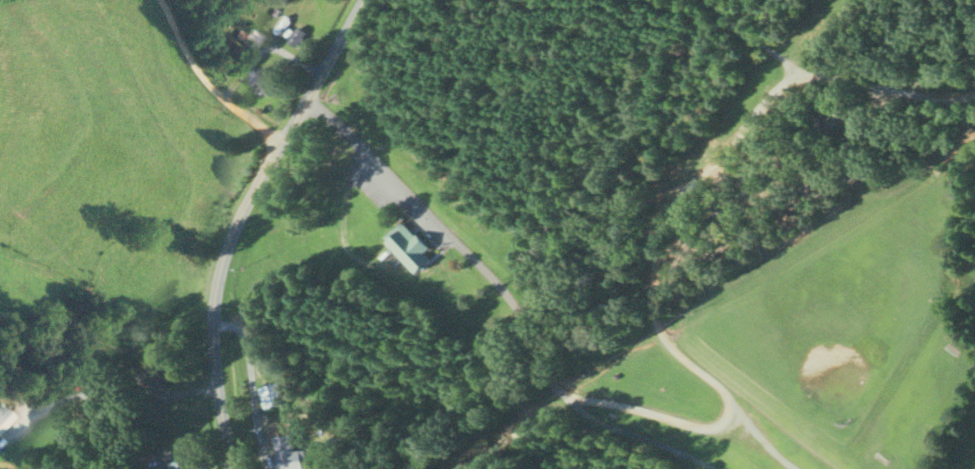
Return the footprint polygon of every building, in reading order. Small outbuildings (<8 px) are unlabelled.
[(236,38),(255,49),(264,36),(244,24),(236,38)] [(306,33),(297,27),(288,41),(297,47),(306,33)] [(271,96),(280,80),(259,68),(250,84),(271,96)] [(382,238),(417,272),(430,259),(424,252),(428,247),(401,219),(382,238)] [(282,402),(276,381),(264,385),(271,405),(282,402)] [(15,417),(4,406),(0,410),(0,431),(15,417)] [(274,454),(277,468),(305,468),(309,468),(305,448),(274,454)] [(194,458),(167,462),(168,468),(196,468),(194,458)]
